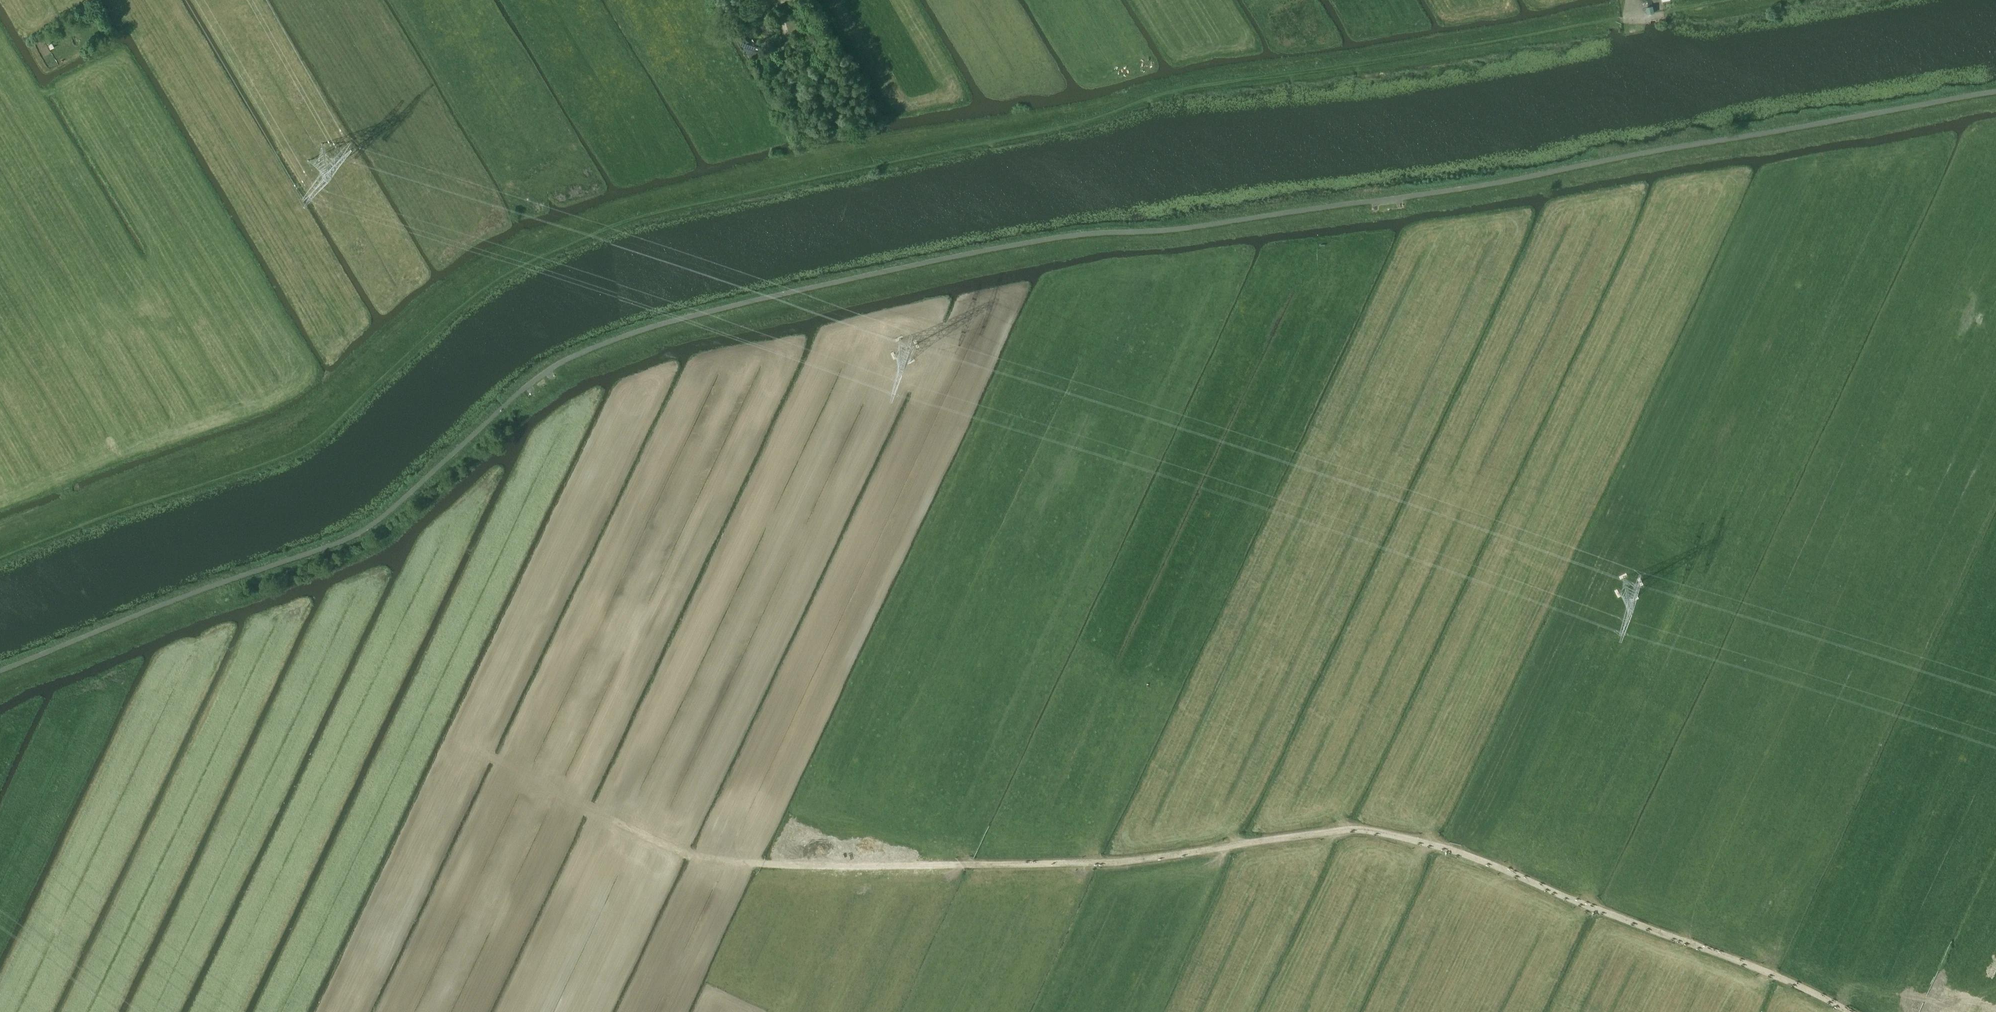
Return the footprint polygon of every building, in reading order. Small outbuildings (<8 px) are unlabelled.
[(1653,5),(1646,6),(1647,14),(1654,13),(1653,5)]
